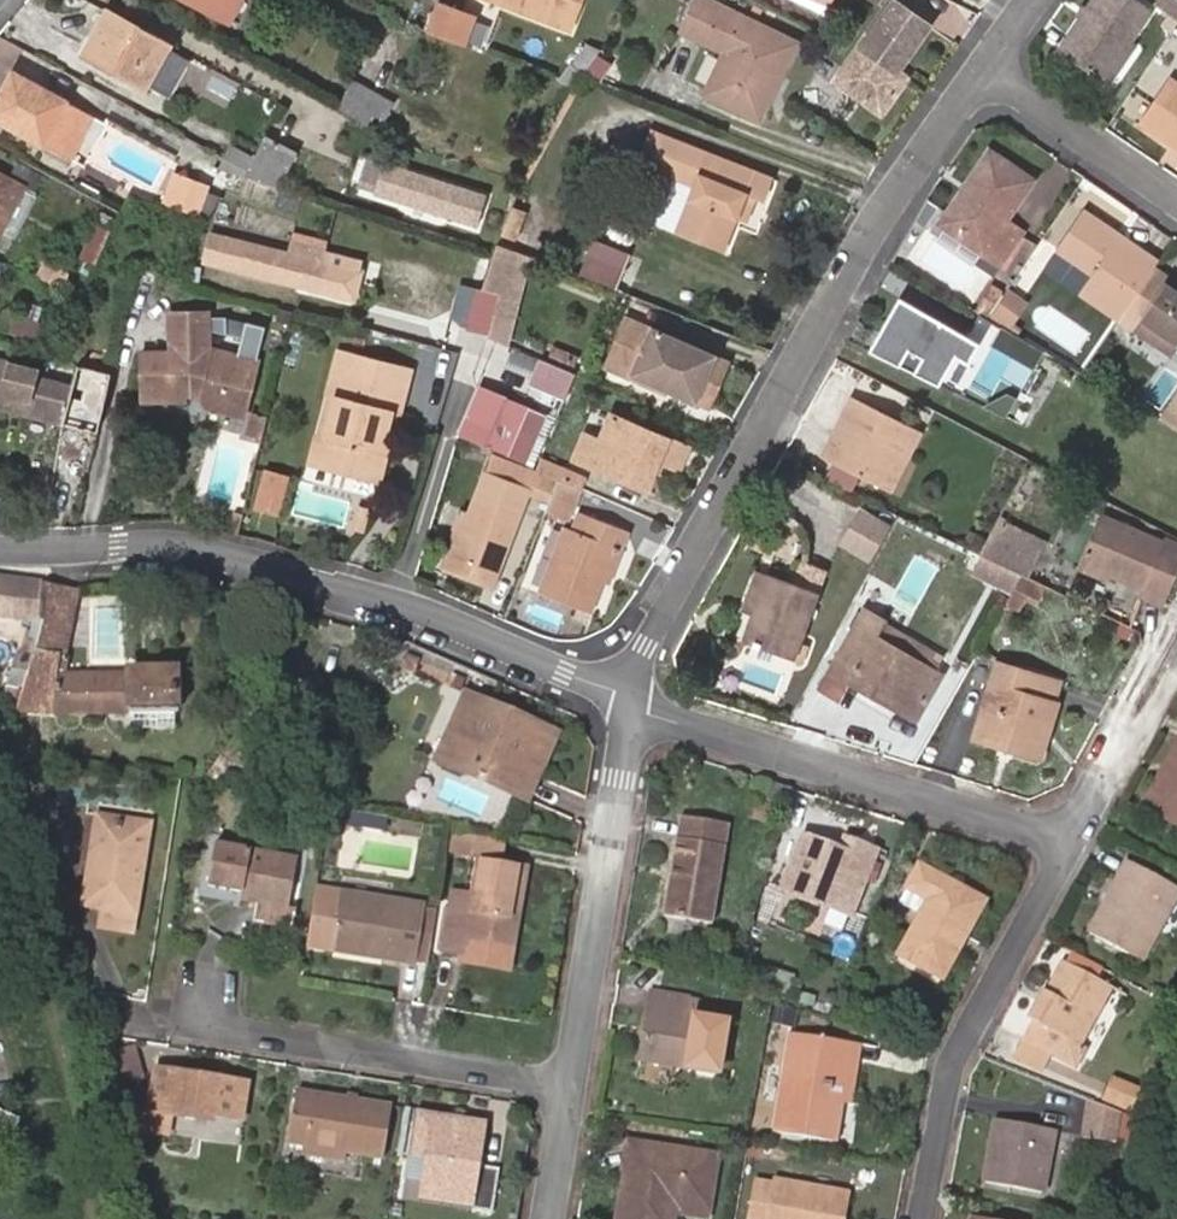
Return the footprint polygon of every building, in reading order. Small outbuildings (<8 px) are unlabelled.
[(230,20),(241,0),(194,0),(230,20)] [(573,25),(582,0),(503,0),(573,25)] [(729,49),(709,90),(762,118),(799,44),(712,0),(698,0),(685,27),(710,40),(719,22),(738,32),(729,49)] [(836,0),(808,0),(830,11),(836,0)] [(846,69),(862,80),(853,93),(881,113),(909,75),(899,68),(894,64),(899,57),(903,61),(929,23),(896,0),(894,0),(846,69)] [(1110,0),(1089,0),(1056,48),(1098,77),(1124,40),(1138,19),(1110,0)] [(1138,19),(1147,6),(1137,0),(1110,0),(1138,19)] [(1176,19),(1176,0),(1158,0),(1155,5),(1176,19)] [(108,11),(85,52),(146,87),(148,83),(171,96),(191,61),(168,48),(169,45),(108,11)] [(710,40),(729,49),(738,32),(719,22),(710,40)] [(1124,40),(1098,77),(1107,83),(1133,46),(1124,40)] [(577,64),(586,70),(600,50),(590,44),(577,64)] [(899,68),(903,61),(899,57),(894,64),(899,68)] [(862,80),(846,69),(837,81),(853,93),(862,80)] [(85,128),(92,115),(14,71),(0,98),(0,119),(69,157),(85,128)] [(1168,77),(1139,120),(1176,145),(1176,83),(1168,77)] [(356,80),(339,107),(365,122),(374,111),(384,116),(393,101),(356,80)] [(92,115),(85,128),(103,139),(111,126),(92,115)] [(695,186),(687,207),(734,227),(737,220),(745,223),(755,200),(763,203),(773,180),(708,154),(652,131),(638,162),(695,186)] [(244,177),(260,149),(238,137),(220,169),(244,177)] [(244,177),(277,187),(295,155),(265,139),(260,149),(244,177)] [(1001,271),(1024,235),(1009,224),(1035,184),(991,155),(968,190),(973,193),(951,227),(987,252),(983,259),(1001,271)] [(34,194),(44,174),(19,160),(10,177),(0,172),(0,232),(2,229),(23,189),(34,194)] [(491,195),(388,160),(378,189),(481,225),(491,195)] [(687,207),(695,186),(673,176),(664,198),(687,207)] [(177,193),(183,179),(178,177),(172,191),(177,193)] [(167,202),(196,213),(207,189),(183,179),(177,193),(172,191),(167,202)] [(38,196),(34,194),(23,189),(2,229),(16,237),(38,196)] [(951,227),(973,193),(968,190),(941,230),(983,259),(987,252),(951,227)] [(677,231),(687,207),(664,198),(655,223),(677,231)] [(99,217),(110,223),(116,211),(103,206),(99,217)] [(1082,288),(1118,315),(1157,257),(1084,206),(1059,243),(1095,267),(1082,288)] [(734,227),(687,207),(677,231),(724,251),(734,227)] [(81,294),(92,273),(110,230),(95,223),(78,263),(76,262),(70,273),(45,260),(39,272),(81,294)] [(214,231),(208,260),(336,294),(343,266),(214,231)] [(295,233),(290,252),(317,259),(322,240),(295,233)] [(532,258),(499,244),(481,289),(467,285),(461,303),(475,308),(472,316),(490,321),(487,332),(511,342),(532,258)] [(616,290),(622,270),(586,256),(579,276),(616,290)] [(1175,286),(1176,284),(1176,279),(1167,272),(1131,325),(1176,356),(1176,288),(1175,286)] [(990,288),(977,307),(992,317),(1005,297),(990,288)] [(1027,303),(1015,297),(1001,319),(1012,326),(1027,303)] [(900,301),(868,354),(940,390),(969,342),(900,301)] [(32,339),(39,320),(15,312),(8,332),(32,339)] [(143,352),(144,400),(186,399),(186,389),(198,389),(203,402),(239,412),(260,333),(240,328),(237,337),(233,354),(213,349),(214,331),(214,317),(214,312),(175,314),(174,351),(143,352)] [(260,333),(262,326),(241,320),(241,322),(232,319),(232,317),(214,317),(214,331),(237,337),(240,328),(260,333)] [(968,388),(1009,410),(1040,349),(977,317),(967,338),(989,349),(983,361),(982,360),(968,388)] [(638,333),(622,326),(606,364),(622,371),(638,333)] [(622,371),(704,406),(720,368),(638,333),(622,371)] [(348,352),(343,350),(334,348),(305,459),(319,463),(327,436),(319,433),(328,391),(337,394),(348,352)] [(396,412),(408,368),(348,352),(337,394),(328,391),(319,433),(327,436),(319,463),(362,476),(375,430),(382,432),(387,410),(393,411),(396,412)] [(25,412),(46,418),(50,419),(60,370),(36,364),(0,356),(0,406),(25,412)] [(60,370),(50,419),(91,430),(107,370),(63,359),(60,370)] [(482,443),(501,397),(477,387),(458,432),(482,443)] [(527,462),(547,415),(501,397),(482,443),(495,448),(527,462)] [(234,431),(239,412),(203,402),(198,421),(234,431)] [(905,461),(917,436),(851,404),(842,421),(851,425),(847,433),(838,429),(823,460),(833,465),(858,477),(879,488),(894,456),(905,461)] [(1176,406),(1167,420),(1176,427),(1176,407),(1176,406)] [(374,479),(393,411),(387,410),(382,432),(375,430),(362,476),(374,479)] [(41,435),(46,418),(25,412),(20,430),(41,435)] [(250,434),(264,438),(270,415),(255,412),(250,434)] [(666,459),(673,462),(687,469),(695,450),(619,417),(609,441),(598,465),(652,489),(661,471),(666,459)] [(851,425),(842,421),(838,429),(847,433),(851,425)] [(598,465),(609,441),(590,433),(580,457),(598,465)] [(553,505),(564,479),(527,462),(495,448),(485,476),(531,495),(553,505)] [(890,494),(905,461),(894,456),(879,488),(890,494)] [(668,474),(673,462),(666,459),(661,471),(668,474)] [(852,490),(858,477),(833,465),(827,478),(852,490)] [(458,538),(505,558),(531,495),(485,476),(468,516),(458,538)] [(583,487),(564,479),(553,505),(552,507),(572,515),(583,487)] [(367,524),(372,510),(362,507),(358,522),(367,524)] [(589,533),(597,515),(580,507),(571,527),(589,533)] [(458,538),(468,516),(459,512),(450,534),(458,538)] [(550,577),(595,597),(605,576),(619,546),(626,549),(634,531),(597,515),(589,533),(571,527),(550,577)] [(239,537),(244,518),(236,516),(231,535),(239,537)] [(1045,542),(996,518),(976,558),(980,560),(1020,580),(1025,583),(1045,542)] [(1099,521),(1077,565),(1158,606),(1176,567),(1176,560),(1099,521)] [(884,549),(901,557),(910,537),(893,529),(884,549)] [(437,566),(445,569),(458,538),(450,534),(437,566)] [(492,589),(505,558),(458,538),(445,569),(492,589)] [(619,546),(605,576),(613,579),(626,549),(619,546)] [(1020,580),(980,560),(972,575),(1012,594),(1020,580)] [(816,595),(823,572),(800,562),(793,586),(816,595)] [(1158,606),(1077,565),(1074,571),(1154,613),(1158,606)] [(743,613),(755,618),(771,577),(760,573),(743,613)] [(589,608),(595,597),(550,577),(545,588),(589,608)] [(771,577),(755,618),(745,643),(790,661),(816,595),(771,577)] [(36,623),(41,596),(43,584),(0,579),(0,618),(36,623)] [(1038,605),(1045,592),(1025,583),(1020,580),(1012,594),(1005,606),(1019,612),(1027,600),(1038,605)] [(38,623),(17,711),(55,715),(135,714),(178,714),(177,671),(123,672),(123,674),(58,676),(62,657),(66,657),(78,593),(41,596),(36,623),(38,623)] [(853,666),(845,679),(911,716),(933,677),(868,640),(877,624),(862,616),(838,658),(853,666)] [(868,640),(933,677),(942,660),(877,624),(868,640)] [(831,670),(845,679),(853,666),(838,658),(831,670)] [(1013,746),(1011,752),(1033,760),(1041,738),(1036,737),(1039,725),(1044,727),(1056,687),(999,669),(975,740),(996,747),(998,741),(1013,746)] [(534,776),(542,757),(534,753),(541,736),(504,720),(501,726),(485,719),(488,713),(458,701),(441,743),(469,756),(459,778),(513,801),(525,771),(534,776)] [(504,720),(488,713),(485,719),(501,726),(504,720)] [(178,729),(178,714),(135,714),(135,730),(178,729)] [(534,753),(542,757),(549,739),(541,736),(534,753)] [(996,747),(1011,752),(1013,746),(998,741),(996,747)] [(431,766),(459,778),(469,756),(441,743),(431,766)] [(1165,768),(1143,808),(1176,827),(1176,747),(1170,759),(1176,764),(1172,772),(1165,768)] [(1170,759),(1165,768),(1172,772),(1176,764),(1170,759)] [(522,805),(534,776),(525,771),(513,801),(522,805)] [(98,825),(141,831),(143,821),(88,812),(79,861),(85,862),(92,863),(98,825)] [(671,883),(665,883),(659,918),(707,927),(724,823),(677,816),(668,867),(674,868),(671,883)] [(125,932),(141,831),(98,825),(92,863),(85,862),(78,904),(99,908),(95,926),(125,932)] [(499,843),(447,833),(443,853),(495,863),(499,843)] [(853,858),(841,854),(808,842),(790,895),(833,911),(839,895),(856,901),(873,852),(857,846),(853,858)] [(845,842),(841,854),(853,858),(857,846),(845,842)] [(214,845),(206,888),(241,894),(240,900),(257,903),(297,910),(305,860),(214,845)] [(915,863),(903,886),(924,900),(916,915),(894,955),(937,979),(982,900),(915,863)] [(1088,936),(1136,963),(1175,892),(1126,866),(1088,936)] [(668,867),(665,883),(671,883),(674,868),(668,867)] [(504,926),(512,926),(519,884),(472,877),(463,924),(444,921),(436,968),(456,972),(459,956),(498,962),(504,926)] [(924,900),(903,886),(894,902),(916,915),(924,900)] [(340,895),(332,940),(380,949),(378,960),(415,966),(423,910),(340,895)] [(839,895),(833,911),(850,917),(856,901),(839,895)] [(293,931),(297,910),(257,903),(255,924),(293,931)] [(506,964),(512,926),(504,926),(498,962),(506,964)] [(380,949),(332,940),(330,951),(378,960),(380,949)] [(1078,1051),(1073,1049),(1106,990),(1061,965),(1044,994),(1040,992),(1024,1020),(1028,1023),(1019,1040),(1067,1068),(1078,1051)] [(787,998),(794,979),(770,970),(764,990),(787,998)] [(649,986),(636,1060),(715,1074),(725,1015),(687,1009),(690,994),(649,986)] [(834,1106),(843,1045),(786,1035),(770,1133),(828,1143),(834,1106)] [(1047,1057),(1019,1040),(1010,1056),(1038,1072),(1047,1057)] [(855,1047),(843,1045),(834,1106),(846,1108),(855,1047)] [(103,1050),(107,1087),(139,1083),(135,1046),(103,1050)] [(239,1121),(245,1085),(156,1070),(149,1112),(193,1121),(194,1113),(239,1121)] [(1122,1112),(1133,1083),(1105,1073),(1094,1102),(1113,1109),(1122,1112)] [(387,1109),(293,1092),(284,1144),(379,1161),(387,1109)] [(136,1116),(130,1094),(114,1099),(121,1120),(136,1116)] [(1107,1139),(1113,1109),(1094,1102),(1081,1097),(1075,1133),(1107,1139)] [(413,1112),(405,1158),(420,1161),(415,1187),(471,1196),(468,1214),(487,1217),(495,1173),(476,1169),(481,1143),(456,1139),(459,1120),(413,1112)] [(484,1125),(459,1120),(456,1139),(481,1143),(484,1125)] [(1049,1133),(994,1122),(980,1184),(1037,1197),(1049,1133)] [(665,1213),(667,1201),(701,1206),(709,1161),(623,1147),(619,1168),(623,1169),(615,1218),(664,1218),(665,1213)] [(420,1161),(405,1158),(401,1185),(415,1187),(420,1161)] [(843,1198),(766,1184),(765,1187),(748,1185),(741,1218),(839,1218),(843,1198)] [(471,1196),(415,1187),(412,1204),(468,1214),(471,1196)] [(667,1201),(665,1213),(699,1218),(701,1206),(667,1201)]
